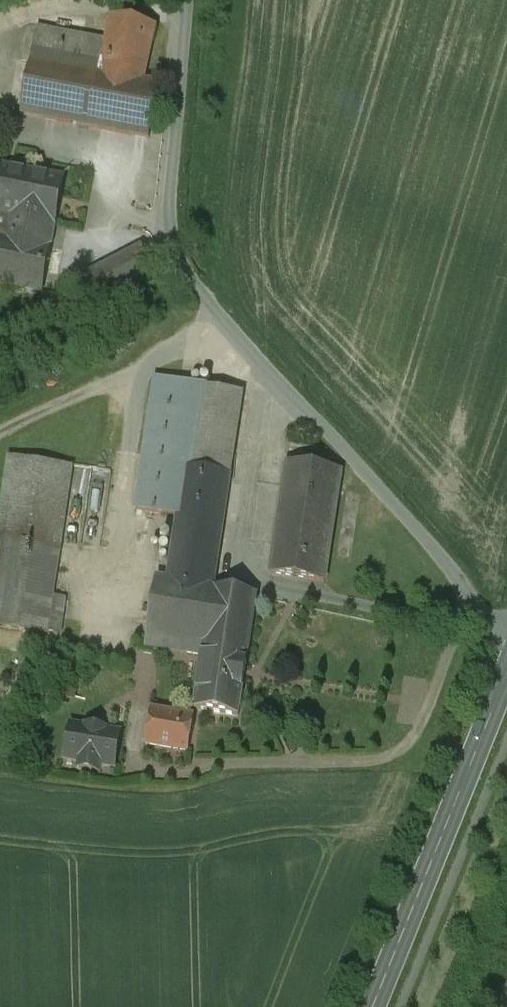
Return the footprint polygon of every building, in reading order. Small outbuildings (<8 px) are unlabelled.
[(107,43),(39,30),(21,114),(149,140),(160,85),(144,82),(155,27),(112,18),(107,43)] [(0,167),(0,217),(55,227),(64,179),(0,167)] [(0,217),(0,285),(43,293),(55,227),(0,217)] [(141,246),(71,284),(79,298),(90,319),(160,282),(141,246)] [(182,500),(163,581),(213,589),(253,377),(159,361),(138,491),(182,500)] [(13,458),(0,551),(0,625),(56,635),(81,469),(13,458)] [(345,470),(284,459),(270,573),(327,583),(345,470)] [(163,581),(155,581),(147,651),(201,661),(194,713),(240,721),(256,596),(213,589),(163,581)] [(194,723),(148,715),(144,752),(189,759),(194,723)] [(126,731),(72,723),(67,766),(120,774),(126,731)]
